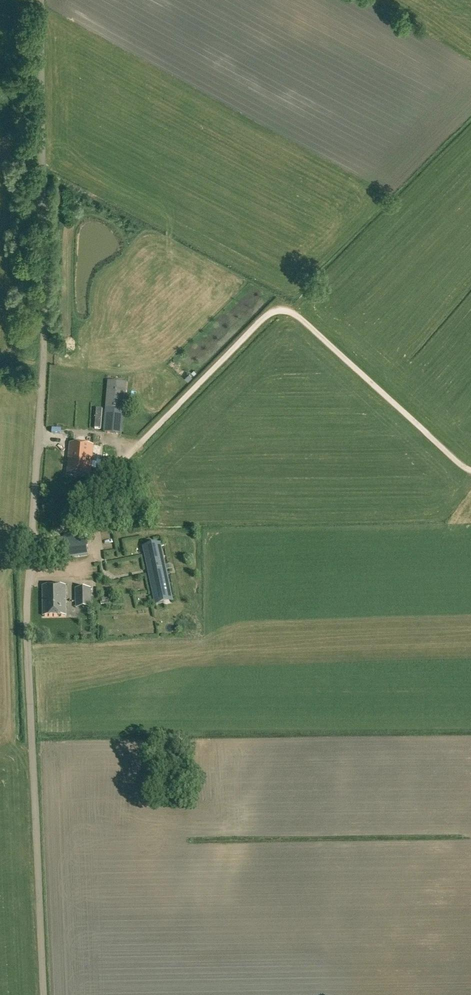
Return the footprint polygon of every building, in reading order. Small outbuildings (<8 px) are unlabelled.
[(103,432),(123,433),(127,382),(108,380),(103,432)] [(67,472),(91,474),(93,444),(97,402),(73,400),(70,437),(71,437),(71,443),(70,442),(67,472)] [(49,427),(68,427),(68,417),(49,416),(49,427)] [(100,469),(107,470),(108,461),(101,460),(100,469)] [(114,539),(113,528),(106,528),(106,539),(114,539)] [(83,534),(60,538),(63,556),(86,552),(83,534)] [(153,566),(155,577),(166,574),(160,544),(144,548),(148,567),(153,566)] [(166,574),(155,577),(150,578),(156,603),(164,601),(162,595),(170,593),(171,600),(172,600),(166,574)] [(43,586),(43,615),(66,614),(66,585),(43,586)] [(76,588),(76,607),(91,607),(91,588),(76,588)]
